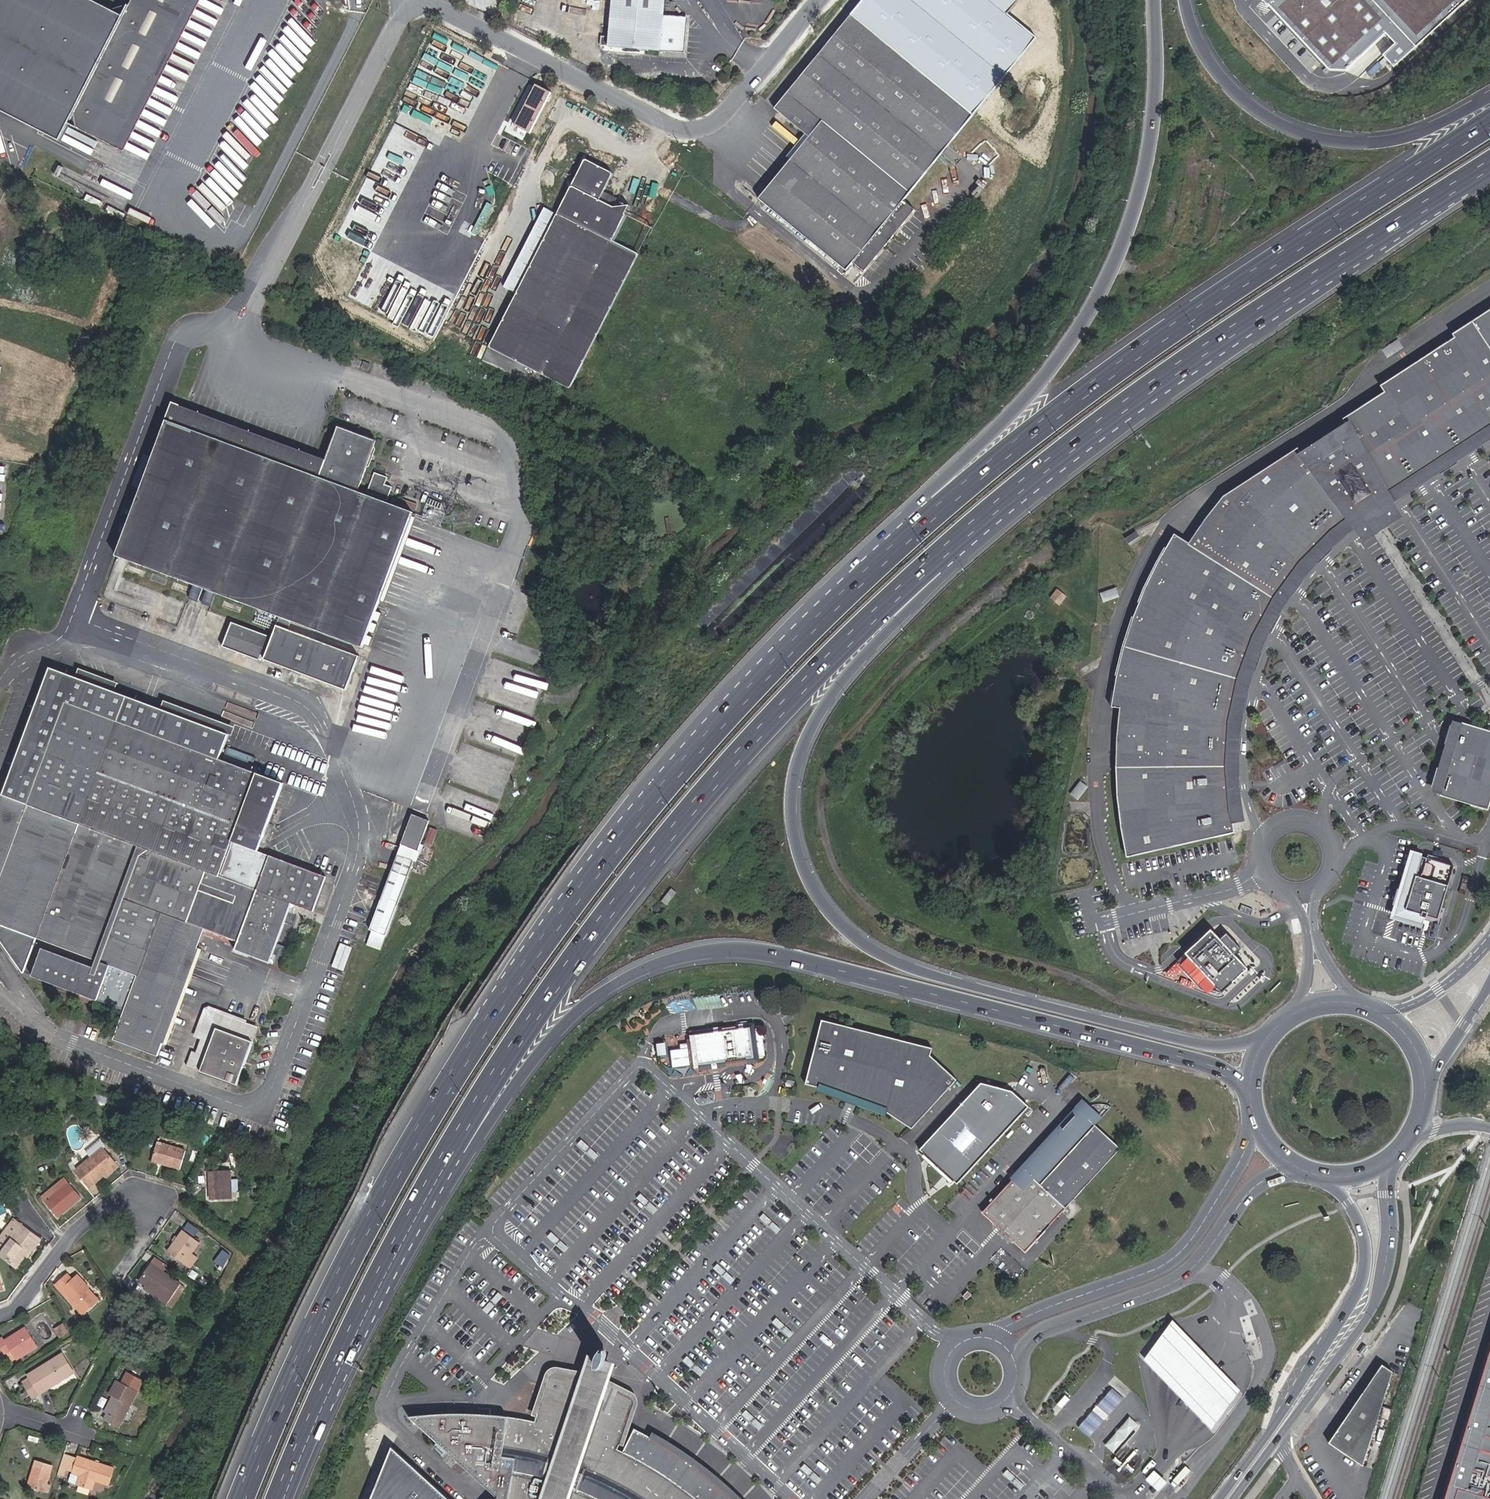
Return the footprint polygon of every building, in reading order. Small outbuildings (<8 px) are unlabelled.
[(123,19),(85,0),(0,0),(0,118),(58,147),(69,125),(115,149),(191,0),(133,0),(123,19)] [(608,35),(599,34),(598,44),(686,52),(689,24),(680,17),(663,16),(664,0),(611,0),(608,35)] [(773,211),(846,271),(853,264),(865,273),(915,211),(904,201),(1036,37),(1010,15),(1022,0),(864,0),(850,16),(775,109),(809,137),(791,160),(806,172),(773,211)] [(1395,68),(1469,0),(1263,0),(1266,3),(1293,32),(1330,71),(1344,71),(1387,34),(1395,46),(1383,56),(1395,68)] [(759,200),(773,211),(806,172),(791,160),(759,200)] [(559,214),(518,295),(491,347),(570,388),(638,256),(611,242),(628,209),(620,210),(618,213),(600,203),(614,176),(586,162),(559,214)] [(102,203),(86,195),(83,201),(99,210),(102,203)] [(508,289),(518,295),(559,214),(549,209),(508,289)] [(1449,330),(1450,334),(1375,381),(1379,388),(1338,415),(1342,424),(1299,452),(1292,443),(1219,491),(1211,499),(1218,504),(1193,533),(1187,529),(1182,535),(1169,525),(1158,540),(1143,567),(1134,585),(1132,591),(1131,592),(1129,598),(1126,605),(1118,628),(1112,650),(1107,673),(1104,694),(1105,699),(1121,700),(1119,735),(1120,750),(1103,751),(1105,780),(1110,806),(1113,818),(1117,835),(1118,837),(1120,844),(1125,857),(1234,833),(1231,826),(1229,818),(1222,798),(1222,797),(1217,775),(1215,762),(1214,753),(1214,744),(1213,736),(1214,722),(1214,708),(1217,688),(1224,659),(1229,646),(1239,622),(1252,598),(1262,585),(1275,569),(1280,563),(1285,558),(1296,547),(1301,543),(1309,537),(1312,534),(1328,522),(1340,515),(1338,512),(1354,502),(1372,490),(1373,494),(1489,419),(1489,304),(1449,330)] [(1395,336),(1379,345),(1384,353),(1399,343),(1395,336)] [(361,362),(351,358),(348,364),(359,368),(361,362)] [(414,515),(364,496),(372,473),(376,471),(374,470),(381,452),(383,453),(381,450),(378,443),(353,434),(355,428),(340,423),(338,429),(336,428),(324,460),(183,407),(172,402),(171,407),(164,405),(159,418),(165,421),(115,556),(121,559),(279,618),(263,661),(347,693),(360,658),(287,631),(290,623),(363,650),(414,515)] [(1373,494),(1372,490),(1354,502),(1338,512),(1340,515),(1328,522),(1312,534),(1309,537),(1301,543),(1296,547),(1285,558),(1280,563),(1275,569),(1262,585),(1252,598),(1239,622),(1229,646),(1224,659),(1217,688),(1214,708),(1214,722),(1213,736),(1214,744),(1214,753),(1215,762),(1217,775),(1222,797),(1222,798),(1229,818),(1231,826),(1239,823),(1234,810),(1228,788),(1224,765),(1222,747),(1222,732),(1223,707),(1227,683),(1230,670),(1234,657),(1237,648),(1246,627),(1259,605),(1265,595),(1273,585),(1284,572),(1293,562),(1302,554),(1313,544),(1332,530),(1345,523),(1352,534),(1383,515),(1377,501),(1457,449),(1489,427),(1489,419),(1373,494)] [(374,470),(376,471),(377,470),(383,453),(381,452),(374,470)] [(450,506),(435,501),(433,508),(448,514),(450,506)] [(1125,541),(1129,546),(1140,539),(1136,533),(1125,541)] [(1052,599),(1060,606),(1067,597),(1059,590),(1052,599)] [(267,637),(230,623),(220,648),(257,662),(267,637)] [(28,974),(41,940),(95,961),(92,968),(42,950),(33,975),(124,1010),(113,1040),(157,1056),(198,946),(194,944),(201,927),(239,941),(236,949),(269,962),(292,903),(312,911),(325,877),(258,851),(284,785),(249,772),(253,761),(243,758),(245,752),(225,745),(229,735),(52,669),(3,797),(0,795),(0,936),(28,974)] [(1461,725),(1438,798),(1487,813),(1489,804),(1489,734),(1461,725)] [(412,815),(401,844),(417,850),(428,821),(412,815)] [(1422,878),(1428,859),(1419,856),(1400,919),(1425,926),(1427,918),(1428,917),(1412,912),(1422,878)] [(1465,869),(1469,861),(1464,859),(1460,867),(1465,869)] [(392,870),(369,929),(385,935),(407,876),(392,870)] [(1453,887),(1422,878),(1412,912),(1428,917),(1427,918),(1433,920),(1433,919),(1442,921),(1453,887)] [(1175,961),(1201,986),(1219,994),(1245,970),(1232,956),(1238,950),(1224,934),(1217,940),(1208,930),(1175,961)] [(341,943),(333,966),(344,970),(353,948),(341,943)] [(913,1128),(956,1080),(928,1056),(930,1049),(823,1020),(806,1083),(847,1095),(849,1092),(861,1095),(860,1099),(887,1111),(913,1128)] [(762,1058),(765,1055),(763,1035),(759,1030),(754,1031),(753,1026),(689,1035),(690,1042),(691,1049),(679,1051),(668,1053),(671,1070),(694,1067),(694,1070),(758,1062),(758,1058),(762,1058)] [(253,1041),(216,1028),(200,1071),(237,1084),(253,1041)] [(679,1051),(691,1049),(690,1042),(679,1043),(679,1051)] [(785,1085),(792,1089),(794,1081),(787,1077),(785,1085)] [(1017,1092),(987,1086),(926,1152),(963,1186),(1035,1106),(1017,1092)] [(1105,1116),(1086,1099),(988,1213),(1028,1254),(1124,1150),(1099,1125),(1105,1116)] [(160,1160),(159,1164),(179,1170),(185,1150),(157,1142),(152,1158),(160,1160)] [(102,1146),(71,1172),(87,1190),(103,1175),(116,1164),(102,1146)] [(118,1167),(116,1164),(103,1175),(106,1178),(118,1167)] [(230,1171),(210,1172),(210,1200),(231,1200),(230,1171)] [(42,1197),(45,1201),(67,1183),(64,1179),(42,1197)] [(48,1204),(70,1186),(67,1183),(45,1201),(48,1204)] [(48,1204),(56,1214),(66,1207),(67,1208),(80,1198),(70,1186),(48,1204)] [(651,1215),(656,1210),(640,1196),(635,1201),(651,1215)] [(777,1231),(780,1227),(765,1213),(761,1217),(777,1231)] [(15,1269),(25,1255),(27,1257),(40,1239),(12,1219),(0,1236),(0,1245),(4,1248),(0,1254),(0,1258),(15,1269)] [(183,1263),(191,1253),(199,1242),(183,1230),(167,1251),(183,1263)] [(559,1255),(565,1250),(547,1234),(542,1239),(559,1255)] [(191,1253),(183,1263),(190,1268),(198,1258),(191,1253)] [(151,1263),(163,1272),(168,1266),(155,1257),(151,1263)] [(177,1300),(183,1292),(182,1291),(185,1287),(163,1272),(151,1263),(139,1281),(146,1286),(168,1301),(171,1296),(177,1300)] [(728,1285),(733,1280),(717,1266),(713,1271),(728,1285)] [(836,1285),(840,1281),(823,1267),(819,1271),(836,1285)] [(82,1313),(97,1300),(87,1289),(89,1287),(77,1274),(71,1279),(67,1275),(56,1285),(82,1313)] [(177,1300),(171,1296),(168,1301),(146,1286),(144,1289),(171,1308),(177,1300)] [(482,1310),(488,1315),(501,1300),(495,1295),(482,1310)] [(113,1323),(117,1316),(110,1312),(106,1319),(113,1323)] [(1216,1430),(1244,1391),(1174,1319),(1145,1358),(1216,1430)] [(787,1339),(791,1335),(775,1321),(771,1325),(787,1339)] [(62,1325),(55,1329),(60,1337),(67,1333),(62,1325)] [(37,1345),(25,1327),(4,1341),(2,1337),(0,1338),(0,1347),(5,1354),(11,1350),(16,1358),(16,1359),(37,1345)] [(1439,1498),(1489,1498),(1489,1331),(1439,1498)] [(1363,1355),(1366,1357),(1371,1350),(1368,1349),(1365,1347),(1361,1353),(1363,1355)] [(11,1350),(6,1353),(12,1361),(16,1358),(11,1350)] [(600,1363),(606,1365),(608,1355),(603,1354),(600,1352),(596,1361),(600,1363)] [(73,1372),(62,1353),(27,1375),(29,1378),(21,1383),(31,1398),(73,1372)] [(697,1377),(702,1372),(684,1357),(680,1362),(697,1377)] [(409,1417),(498,1498),(497,1498),(736,1498),(719,1484),(701,1469),(669,1447),(635,1429),(624,1452),(618,1450),(623,1436),(634,1403),(633,1398),(629,1395),(605,1384),(606,1382),(611,1366),(606,1365),(600,1363),(596,1361),(590,1359),(585,1375),(585,1377),(556,1372),(552,1372),(548,1377),(538,1408),(533,1422),(507,1417),(488,1415),(489,1409),(477,1408),(477,1414),(447,1414),(409,1417)] [(538,1408),(548,1377),(552,1372),(556,1372),(585,1377),(585,1375),(556,1370),(551,1370),(546,1376),(536,1407),(538,1408)] [(1364,1474),(1379,1427),(1395,1378),(1385,1370),(1376,1383),(1335,1436),(1328,1446),(1364,1474)] [(115,1397),(107,1413),(104,1419),(118,1427),(143,1380),(126,1371),(121,1382),(116,1380),(109,1394),(111,1396),(115,1397)] [(1273,1380),(1278,1384),(1283,1377),(1277,1373),(1273,1380)] [(625,1436),(636,1403),(635,1397),(631,1394),(606,1382),(605,1384),(629,1395),(633,1398),(634,1403),(623,1436),(625,1436)] [(1107,1416),(1123,1398),(1111,1389),(1096,1406),(1107,1416)] [(103,1411),(107,1413),(115,1397),(111,1396),(103,1411)] [(1104,1420),(1107,1416),(1096,1406),(1092,1411),(1104,1420)] [(1078,1428),(1088,1437),(1104,1420),(1092,1411),(1078,1428)] [(757,1432),(761,1427),(745,1413),(741,1418),(757,1432)] [(1129,1415),(1105,1444),(1113,1451),(1138,1423),(1129,1415)] [(392,1446),(371,1498),(449,1498),(392,1446)] [(73,1473),(78,1458),(63,1454),(58,1468),(73,1473)] [(113,1468),(78,1458),(73,1473),(79,1475),(76,1484),(91,1488),(94,1480),(108,1484),(113,1468)] [(51,1466),(35,1461),(27,1486),(43,1491),(46,1484),(51,1466)] [(815,1485),(819,1481),(803,1467),(799,1471),(815,1485)] [(1021,1488),(1025,1483),(1009,1469),(1005,1474),(1021,1488)] [(1159,1489),(1167,1480),(1154,1470),(1147,1479),(1159,1489)] [(70,1482),(76,1484),(79,1475),(73,1473),(70,1482)]
